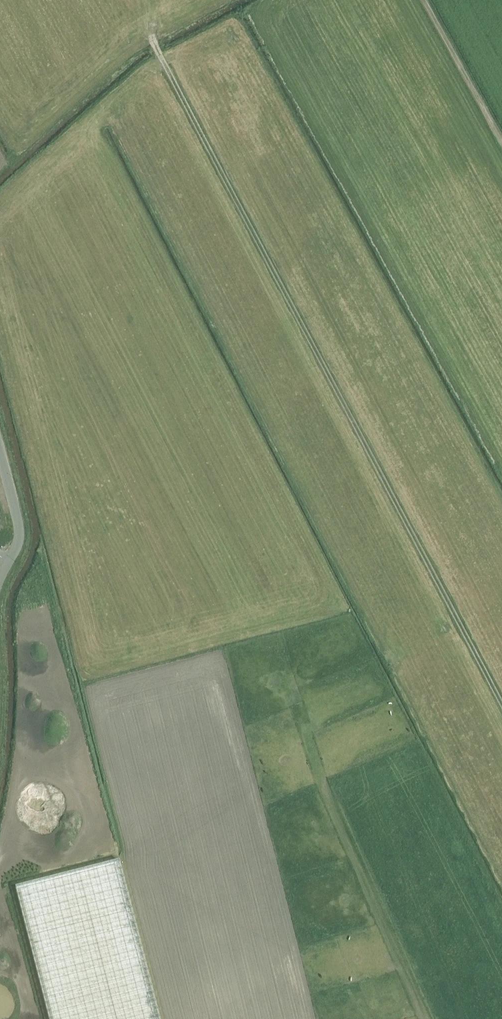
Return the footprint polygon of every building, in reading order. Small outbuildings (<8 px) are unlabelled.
[(143,954),(120,861),(15,887),(33,957),(49,1018),(160,1018),(143,954)]
